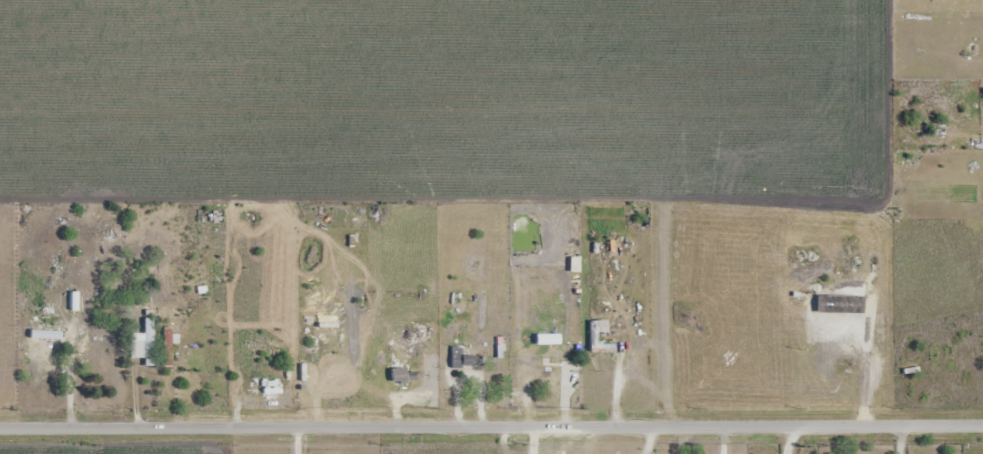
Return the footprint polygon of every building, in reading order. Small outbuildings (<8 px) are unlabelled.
[(487,291),(479,291),(479,329),(486,329),(487,291)] [(130,333),(130,357),(145,357),(145,365),(153,365),(153,318),(145,318),(145,333),(130,333)] [(173,344),(178,344),(178,335),(172,335),(172,328),(163,328),(163,367),(173,367),(173,344)] [(535,334),(535,344),(553,344),(553,334),(535,334)] [(451,368),(472,368),(472,356),(462,356),(462,347),(451,347),(451,368)] [(407,380),(407,365),(391,365),(391,380),(407,380)]
